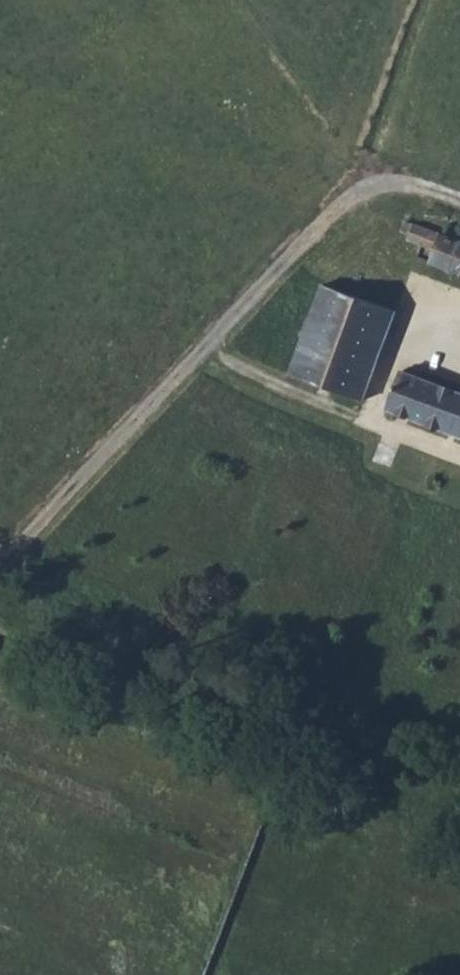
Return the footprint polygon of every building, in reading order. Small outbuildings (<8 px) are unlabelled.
[(418,226),(414,238),(424,242),(422,248),(435,253),(433,263),(459,273),(459,230),(455,238),(418,226)] [(338,289),(304,377),(377,407),(411,317),(338,289)] [(459,438),(459,393),(414,375),(400,416),(459,438)]
